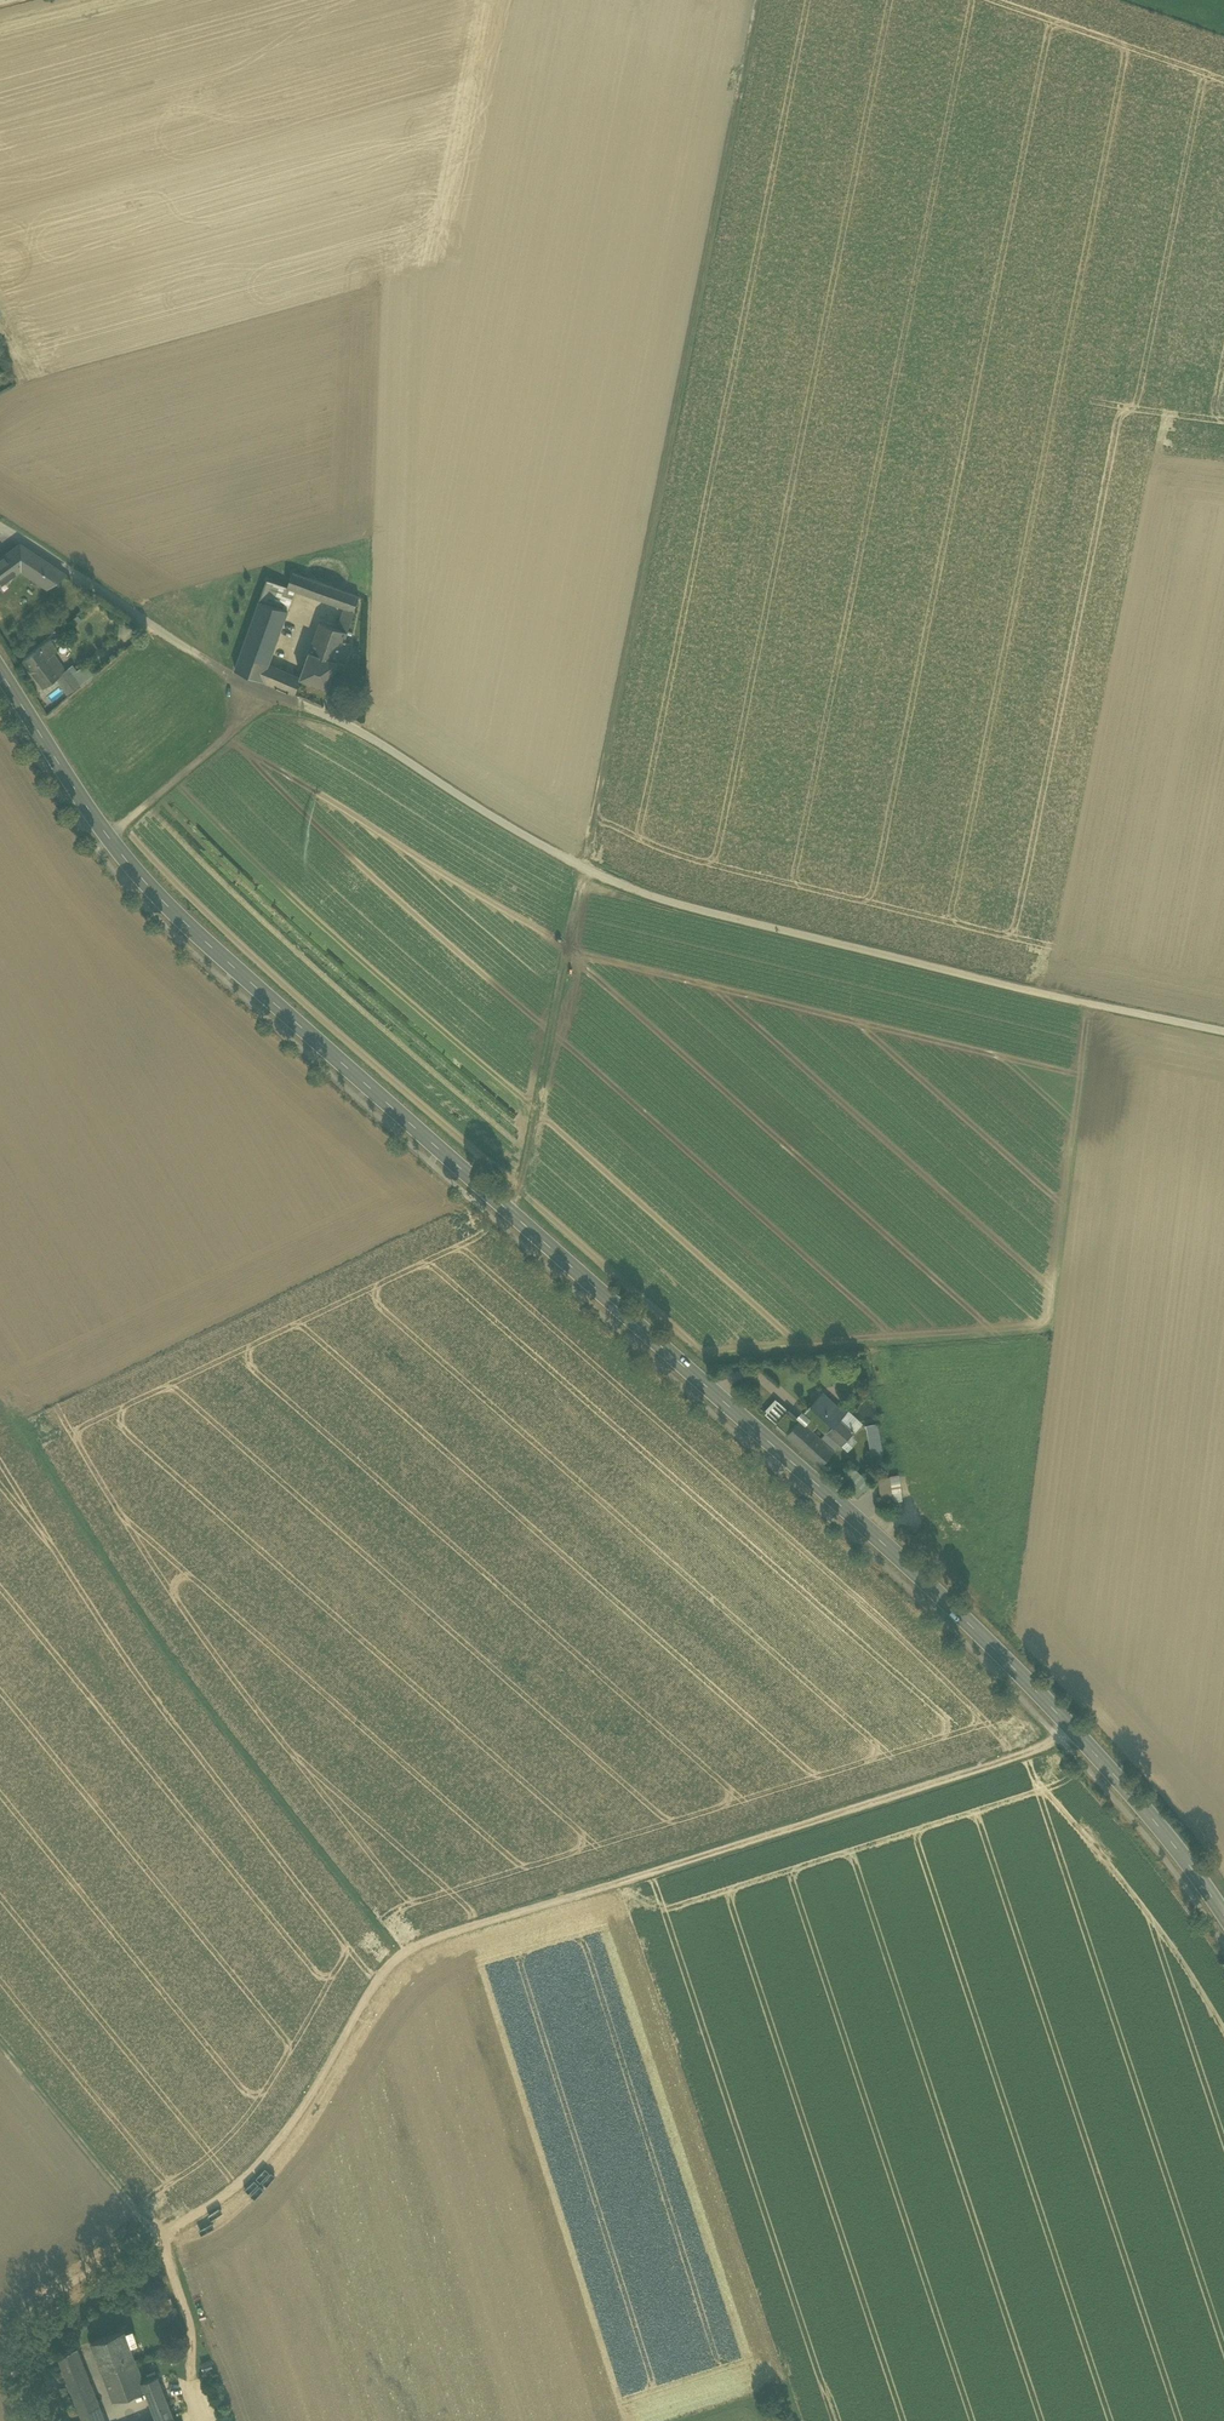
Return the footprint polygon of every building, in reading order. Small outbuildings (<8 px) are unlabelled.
[(20,544),(7,554),(17,561),(24,566),(51,584),(64,574),(20,544)] [(4,570),(17,561),(7,554),(0,559),(0,565),(4,570)] [(24,566),(17,561),(4,570),(9,577),(24,566)] [(292,588),(341,608),(354,613),(360,597),(290,569),(284,584),(284,585),(292,588)] [(4,570),(0,574),(0,584),(9,577),(4,570)] [(263,575),(256,594),(274,601),(281,583),(263,575)] [(274,601),(284,606),(292,588),(284,585),(284,584),(281,583),(274,601)] [(226,666),(255,677),(261,662),(284,606),(274,601),(256,594),(226,666)] [(346,631),(354,613),(341,608),(334,626),(346,631)] [(343,639),(346,631),(334,626),(315,618),(303,648),(340,663),(349,641),(343,639)] [(40,649),(47,658),(57,651),(50,641),(40,649)] [(303,678),(323,687),(329,673),(335,676),(340,663),(303,648),(293,674),(303,678)] [(55,683),(62,678),(55,668),(49,673),(41,663),(47,658),(40,649),(20,664),(41,693),(55,683)] [(55,668),(47,658),(41,663),(49,673),(55,668)] [(293,674),(261,662),(255,677),(297,693),(303,678),(293,674)] [(60,665),(55,668),(62,678),(67,674),(60,665)] [(55,683),(66,698),(82,685),(71,671),(67,674),(62,678),(55,683)] [(806,1423),(813,1430),(818,1424),(826,1432),(827,1433),(839,1419),(845,1413),(822,1392),(804,1412),(811,1418),(806,1423)] [(765,1413),(777,1423),(788,1411),(777,1401),(765,1413)] [(845,1413),(839,1419),(851,1430),(854,1433),(863,1423),(848,1409),(845,1413)] [(811,1418),(804,1412),(802,1410),(797,1416),(801,1419),(806,1423),(811,1418)] [(788,1411),(777,1423),(787,1433),(799,1421),(788,1411)] [(803,1450),(817,1434),(813,1430),(806,1423),(801,1419),(799,1421),(787,1433),(786,1435),(803,1450)] [(827,1433),(834,1440),(839,1444),(840,1443),(849,1432),(851,1430),(839,1419),(827,1433)] [(884,1456),(878,1423),(866,1425),(873,1458),(884,1456)] [(819,1465),(834,1449),(830,1445),(834,1440),(827,1433),(826,1432),(821,1437),(817,1434),(803,1450),(819,1465)] [(849,1432),(840,1443),(848,1450),(857,1440),(849,1432)] [(834,1449),(839,1444),(834,1440),(830,1445),(834,1449)] [(852,1464),(846,1471),(866,1489),(872,1482),(852,1464)] [(839,1479),(859,1497),(866,1489),(846,1471),(839,1479)] [(890,1474),(891,1475),(893,1501),(902,1500),(900,1473),(890,1474)] [(891,1475),(879,1477),(881,1502),(893,1501),(891,1475)] [(91,2341),(102,2369),(135,2357),(125,2329),(91,2341)] [(84,2420),(85,2420),(104,2414),(78,2347),(79,2346),(79,2345),(77,2346),(58,2353),(84,2420)] [(113,2400),(145,2389),(143,2380),(138,2365),(135,2357),(102,2369),(113,2400)] [(145,2389),(149,2398),(164,2392),(158,2374),(143,2380),(145,2389)] [(149,2398),(151,2405),(167,2399),(164,2392),(149,2398)] [(158,2420),(160,2420),(174,2416),(167,2399),(151,2405),(158,2420)]
